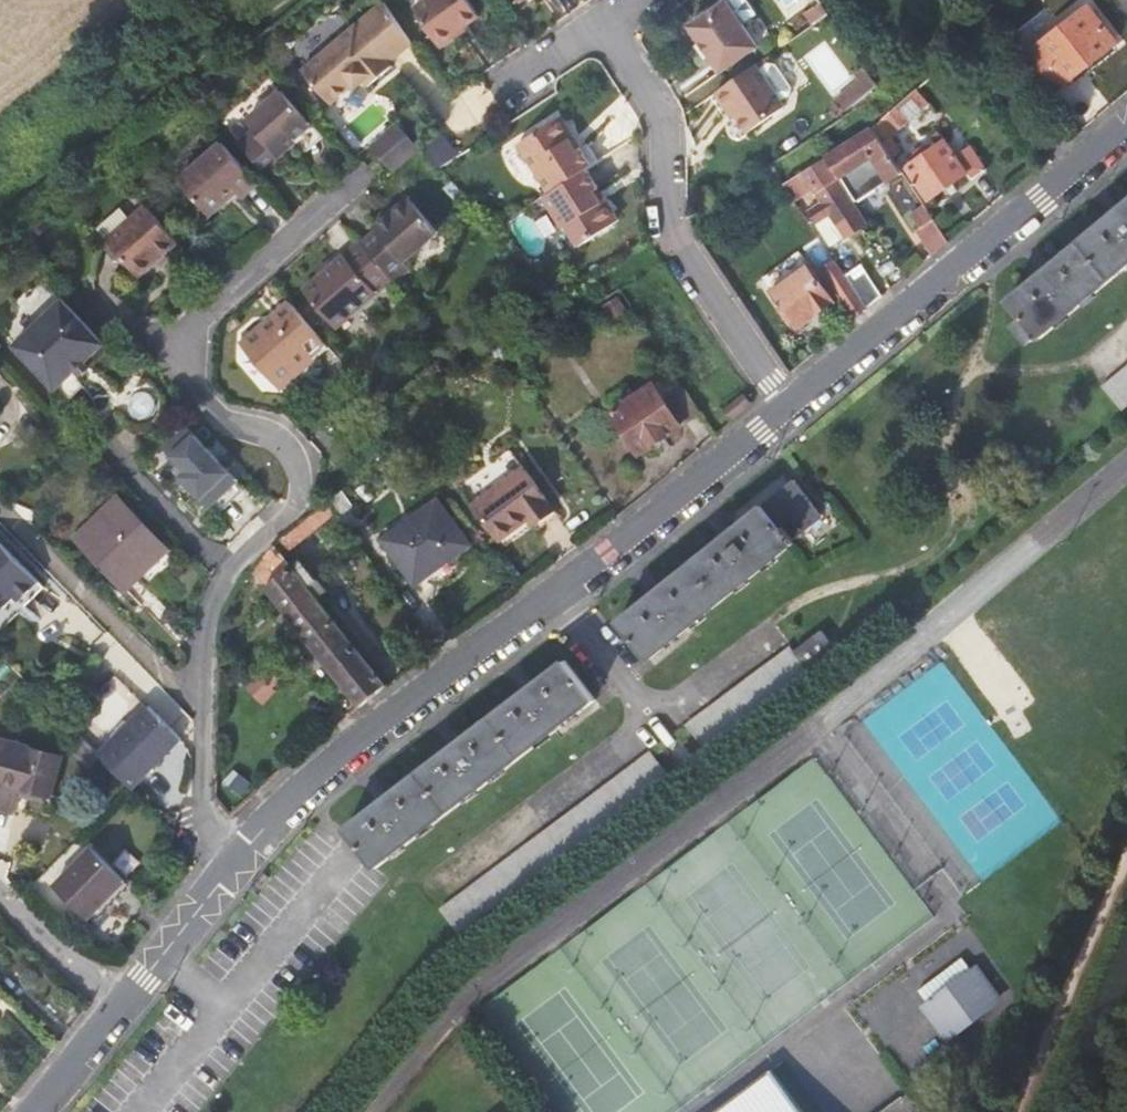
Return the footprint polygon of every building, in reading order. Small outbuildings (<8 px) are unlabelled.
[(480,16),(469,0),(425,0),(414,8),(440,44),(480,16)] [(691,26),(723,72),(759,46),(727,0),(691,26)] [(820,1),(804,12),(814,25),(830,14),(820,1)] [(412,43),(383,2),(305,69),(333,103),(364,77),(371,85),(394,65),(391,62),(412,43)] [(1089,14),(1036,52),(1062,88),(1114,49),(1089,14)] [(757,65),(717,93),(728,109),(731,106),(750,133),(786,107),(795,100),(796,93),(781,71),(774,70),(765,76),(757,65)] [(930,96),(923,85),(899,105),(875,127),(875,129),(896,161),(905,154),(892,137),(920,111),(918,108),(930,96)] [(314,124),(285,87),(248,117),(257,128),(244,140),(265,165),(278,153),(314,124)] [(586,170),(592,167),(581,150),(578,152),(570,141),(571,135),(560,118),(518,146),(549,194),(586,170)] [(399,122),(374,146),(397,172),(423,150),(399,122)] [(857,200),(889,179),(890,180),(903,172),(896,161),(875,129),(829,159),(842,179),(857,200)] [(908,167),(930,200),(969,174),(974,181),(988,172),(973,150),(959,159),(941,131),(932,138),(938,147),(908,167)] [(239,197),(256,181),(218,140),(176,180),(209,216),(235,192),(239,197)] [(838,180),(842,179),(829,159),(821,164),(785,185),(793,199),(815,186),(827,203),(812,213),(818,226),(826,220),(833,215),(844,231),(848,238),(866,226),(838,180)] [(598,189),(586,170),(543,199),(563,230),(566,228),(580,248),(616,224),(616,217),(609,205),(602,202),(595,192),(598,189)] [(405,200),(377,224),(409,260),(436,237),(405,200)] [(139,275),(179,242),(144,204),(128,219),(119,208),(96,229),(105,239),(139,275)] [(1008,302),(1039,342),(1126,270),(1126,205),(1119,212),(1116,209),(1111,213),(1105,218),(1107,220),(1049,268),(1047,265),(1040,270),(1036,273),(1038,277),(1008,302)] [(837,236),(844,231),(833,215),(826,220),(837,236)] [(918,231),(933,256),(949,243),(935,221),(918,231)] [(404,263),(409,260),(377,224),(374,227),(376,231),(362,244),(393,280),(395,282),(409,270),(404,263)] [(339,328),(393,280),(362,244),(360,242),(306,291),(339,328)] [(822,272),(855,321),(867,311),(848,282),(835,263),(822,272)] [(812,312),(815,317),(835,303),(810,266),(772,291),(794,324),(812,312)] [(849,281),(848,282),(867,311),(868,310),(883,298),(866,272),(856,278),(853,273),(846,276),(849,281)] [(577,342),(632,307),(621,290),(572,321),(566,325),(577,342)] [(53,392),(101,347),(60,302),(12,347),(53,392)] [(299,368),(326,344),(289,304),(241,347),(281,391),(302,373),(299,368)] [(797,329),(815,317),(812,312),(794,324),(797,329)] [(1034,339),(1018,320),(1007,329),(1023,348),(1034,339)] [(1119,411),(1126,405),(1126,372),(1103,392),(1119,411)] [(639,454),(703,412),(688,389),(667,403),(656,385),(637,398),(634,394),(628,399),(630,404),(612,415),(639,454)] [(196,430),(167,456),(214,506),(242,479),(196,430)] [(555,510),(526,471),(478,506),(501,539),(531,517),(536,523),(555,510)] [(795,481),(765,506),(764,504),(734,528),(731,526),(723,531),(718,535),(720,539),(661,587),(658,584),(650,590),(645,594),(647,598),(619,621),(651,661),(796,545),(794,542),(824,518),(795,481)] [(344,495),(330,504),(336,513),(350,532),(363,523),(344,495)] [(116,498),(84,527),(132,578),(134,577),(129,571),(157,544),(116,498)] [(435,502),(385,540),(421,590),(432,582),(436,582),(443,581),(449,579),(453,575),(458,570),(462,562),(463,559),(473,552),(435,502)] [(308,642),(360,708),(368,702),(375,697),(387,688),(319,598),(329,591),(321,579),(318,581),(302,562),(293,568),(283,554),(336,513),(330,504),(329,503),(273,547),(251,570),(308,642)] [(121,589),(132,578),(84,527),(73,537),(121,589)] [(3,637),(31,609),(26,605),(44,586),(0,540),(0,634),(3,637)] [(703,749),(807,672),(834,650),(822,634),(793,654),(790,650),(686,727),(703,749)] [(837,653),(834,650),(807,672),(809,674),(837,653)] [(246,679),(261,701),(287,683),(272,661),(246,679)] [(565,661),(535,684),(532,681),(524,686),(519,691),(522,694),(464,737),(461,734),(451,741),(446,745),(450,748),(389,794),(387,791),(380,796),(375,800),(377,803),(347,826),(377,867),(595,701),(565,661)] [(122,732),(109,744),(99,753),(132,787),(181,741),(148,708),(139,716),(122,732)] [(133,711),(116,726),(122,732),(139,716),(133,711)] [(0,786),(0,788),(47,800),(48,795),(75,801),(85,765),(10,745),(0,786)] [(647,756),(440,908),(457,931),(664,778),(647,756)] [(91,848),(56,886),(90,918),(125,880),(91,848)] [(977,976),(930,1012),(954,1043),(1000,1007),(977,976)] [(727,1111),(799,1111),(773,1077),(727,1111)]
